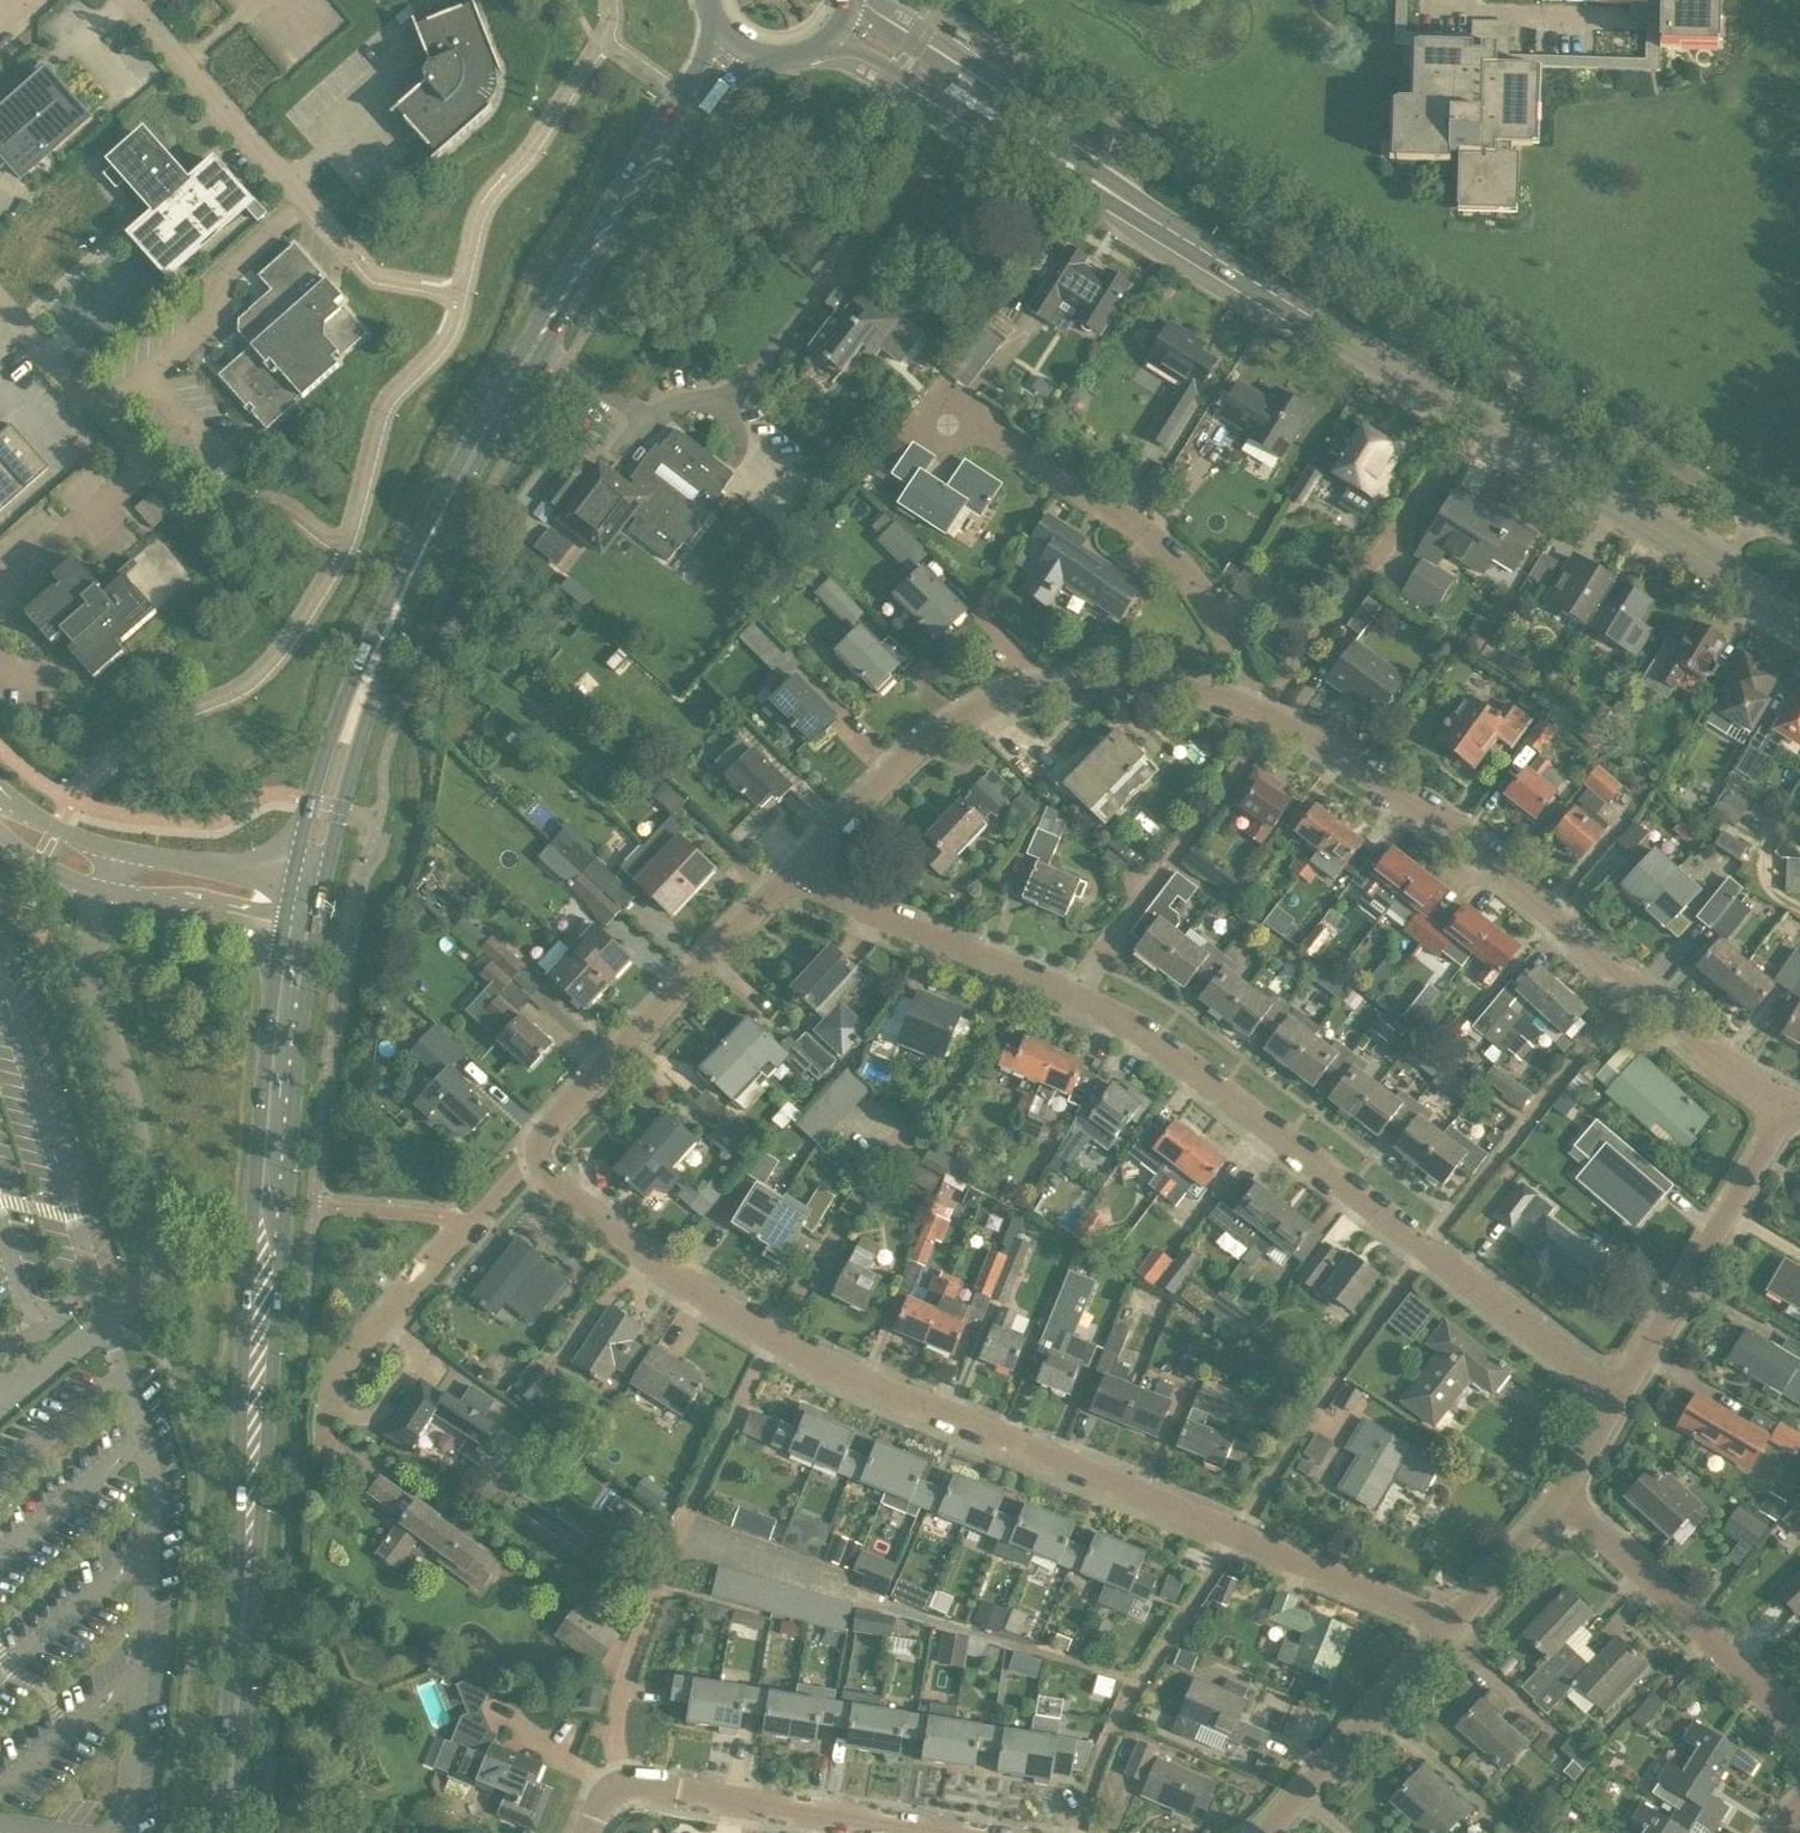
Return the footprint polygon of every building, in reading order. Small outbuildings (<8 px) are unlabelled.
[(1395,42),(1419,43),(1417,100),(1399,99),(1397,160),(1451,162),(1452,152),(1460,152),(1458,205),(1517,207),(1519,145),(1533,146),(1536,67),(1591,69),(1591,59),(1509,57),(1510,22),(1474,20),(1472,34),(1420,33),(1406,33),(1407,0),(1396,0),(1395,42)] [(1591,59),(1591,69),(1662,71),(1663,41),(1719,43),(1720,0),(1595,0),(1595,2),(1629,3),(1628,23),(1648,23),(1647,41),(1647,60),(1591,59)] [(500,72),(502,72),(475,4),(416,28),(431,66),(427,83),(396,110),(438,158),(493,110),(492,108),(491,109),(488,107),(491,104),(492,103),(494,100),(495,98),(496,95),(497,93),(498,90),(498,88),(498,86),(499,84),(498,82),(498,79),(498,77),(497,75),(496,73),(500,71),(500,72)] [(18,178),(85,119),(43,72),(0,110),(0,158),(18,178)] [(118,161),(103,174),(116,188),(131,175),(153,200),(161,209),(131,235),(132,236),(168,276),(168,277),(175,271),(244,210),(250,204),(250,203),(214,163),(190,184),(141,129),(112,155),(118,161)] [(796,259),(817,277),(851,237),(830,219),(796,259)] [(235,330),(251,348),(219,376),(267,430),(297,403),(296,401),(301,396),(303,398),(338,366),(332,359),(338,355),(341,358),(368,334),(344,307),(340,310),(336,305),(343,299),(327,281),(325,282),(320,277),(322,275),(295,245),(259,277),(272,291),(236,323),(235,330)] [(1084,259),(1067,248),(1029,312),(1046,323),(1059,301),(1079,314),(1075,321),(1099,335),(1129,285),(1105,271),(1100,279),(1080,266),(1084,259)] [(810,347),(843,373),(862,348),(875,358),(882,348),(905,319),(866,288),(855,302),(852,299),(842,312),(839,310),(810,347)] [(1148,361),(1183,383),(1151,435),(1169,446),(1190,411),(1187,409),(1217,362),(1201,351),(1205,345),(1171,324),(1148,361)] [(995,352),(972,334),(962,348),(985,366),(995,352)] [(1238,384),(1218,415),(1247,433),(1244,438),(1280,460),(1309,411),(1273,389),(1266,401),(1238,384)] [(47,469),(8,425),(0,433),(0,510),(47,469)] [(1325,460),(1339,469),(1335,474),(1352,484),(1345,495),(1363,506),(1370,495),(1372,496),(1374,493),(1378,493),(1381,491),(1384,488),(1386,482),(1386,479),(1386,476),(1385,474),(1399,452),(1384,443),(1388,437),(1376,430),(1373,435),(1359,427),(1353,439),(1342,433),(1325,460)] [(637,520),(628,531),(668,562),(683,543),(688,546),(726,497),(721,494),(735,475),(676,429),(667,441),(666,440),(661,447),(657,444),(630,479),(634,482),(632,485),(602,462),(557,519),(602,554),(632,515),(637,520)] [(947,490),(921,472),(931,457),(914,445),(895,473),(913,485),(901,503),(902,503),(897,510),(915,521),(919,515),(946,533),(965,505),(978,514),(986,503),(988,504),(990,499),(989,498),(999,484),(966,462),(947,490)] [(1324,474),(1308,465),(1287,499),(1303,508),(1324,474)] [(546,499),(559,509),(584,477),(571,466),(546,499)] [(156,491),(139,506),(158,526),(174,511),(156,491)] [(1490,561),(1511,574),(1535,535),(1476,499),(1471,507),(1452,496),(1416,555),(1421,558),(1402,590),(1391,584),(1383,596),(1428,623),(1455,577),(1436,564),(1444,550),(1482,574),(1490,561)] [(1061,580),(1119,620),(1141,588),(1116,571),(1116,572),(1060,535),(1065,528),(1047,516),(1032,538),(1049,550),(1038,566),(1040,567),(1023,591),(1044,605),(1061,580)] [(928,553),(896,521),(876,540),(908,572),(928,553)] [(1539,573),(1558,577),(1562,558),(1543,554),(1539,573)] [(79,661),(95,679),(124,653),(116,644),(121,641),(122,642),(156,612),(125,576),(106,593),(75,559),(54,578),(61,587),(57,590),(55,589),(26,615),(52,644),(63,634),(73,645),(69,650),(79,661)] [(1549,600),(1586,623),(1611,582),(1574,559),(1549,600)] [(896,595),(939,639),(965,613),(922,569),(896,595)] [(831,577),(815,593),(849,627),(864,612),(831,577)] [(1611,582),(1586,623),(1635,653),(1647,634),(1632,626),(1646,603),(1611,582)] [(1383,602),(1371,594),(1347,626),(1360,635),(1383,602)] [(1311,619),(1285,600),(1255,641),(1281,660),(1311,619)] [(1668,639),(1640,682),(1667,699),(1673,689),(1686,669),(1702,678),(1705,674),(1708,676),(1714,674),(1717,669),(1715,662),(1713,661),(1724,643),(1695,625),(1681,647),(1668,639)] [(896,667),(860,630),(837,653),(873,690),(873,689),(878,695),(893,680),(888,675),(896,667)] [(801,662),(771,632),(757,646),(764,653),(759,658),(782,681),(790,673),(801,662)] [(1326,681),(1377,718),(1405,680),(1354,642),(1326,681)] [(1778,678),(1760,667),(1762,664),(1752,658),(1742,673),(1735,669),(1711,708),(1751,733),(1769,702),(1765,699),(1778,678)] [(763,711),(786,733),(794,725),(814,744),(830,729),(827,726),(835,718),(790,673),(782,681),(788,686),(772,702),(763,711)] [(1768,733),(1759,728),(1735,767),(1750,776),(1766,752),(1772,756),(1785,736),(1799,745),(1799,691),(1790,708),(1786,705),(1768,733)] [(1467,699),(1437,741),(1473,767),(1495,737),(1510,748),(1530,721),(1507,705),(1496,720),(1467,699)] [(1523,742),(1539,754),(1556,730),(1540,719),(1523,742)] [(1063,784),(1105,825),(1158,771),(1117,730),(1063,784)] [(722,762),(730,770),(753,745),(744,737),(722,762)] [(790,790),(753,753),(728,779),(757,808),(772,793),(780,801),(790,790)] [(1505,797),(1533,819),(1553,794),(1539,783),(1553,766),(1540,756),(1526,773),(1524,772),(1505,797)] [(1582,783),(1589,789),(1606,804),(1622,787),(1598,766),(1582,783)] [(652,772),(640,785),(674,815),(686,802),(652,772)] [(1286,805),(1272,795),(1278,787),(1262,776),(1256,784),(1249,779),(1232,803),(1256,820),(1245,834),(1259,844),(1269,829),(1286,805)] [(924,858),(942,874),(957,858),(953,855),(991,814),(995,817),(1009,803),(981,777),(968,791),(969,793),(928,838),(935,845),(924,858)] [(1711,810),(1735,825),(1752,798),(1728,783),(1711,810)] [(1574,812),(1554,835),(1581,859),(1608,828),(1595,816),(1606,804),(1589,789),(1578,801),(1584,806),(1577,814),(1574,812)] [(1009,808),(1025,824),(1039,809),(1023,793),(1009,808)] [(1314,807),(1294,833),(1317,851),(1337,825),(1314,807)] [(1055,818),(1057,818),(1059,813),(1045,808),(1042,816),(1053,821),(1055,818)] [(673,815),(643,848),(692,893),(713,871),(678,839),(687,829),(674,816),(673,815)] [(1053,821),(1048,835),(1060,840),(1067,823),(1057,818),(1055,818),(1053,821)] [(1617,841),(1629,854),(1648,834),(1636,822),(1617,841)] [(1317,851),(1310,861),(1333,878),(1360,843),(1337,825),(1317,851)] [(1048,835),(1036,830),(1025,856),(1038,861),(1022,899),(1065,917),(1080,881),(1048,868),(1060,840),(1048,835)] [(1722,832),(1714,845),(1738,860),(1746,846),(1722,832)] [(1108,844),(1132,865),(1146,851),(1138,844),(1126,840),(1118,833),(1108,844)] [(573,841),(562,854),(583,873),(602,891),(613,878),(573,841)] [(692,893),(643,848),(642,849),(641,847),(620,869),(671,916),(692,893)] [(1182,861),(1227,895),(1238,881),(1192,848),(1182,861)] [(1108,849),(1100,859),(1121,874),(1128,865),(1108,849)] [(1364,901),(1383,915),(1417,871),(1390,850),(1371,875),(1372,876),(1362,889),(1369,895),(1364,901)] [(1610,876),(1643,908),(1678,872),(1656,851),(1634,874),(1623,863),(1610,876)] [(1289,867),(1298,875),(1310,861),(1300,853),(1289,867)] [(1785,877),(1799,877),(1799,859),(1786,858),(1785,877)] [(1310,861),(1298,875),(1310,884),(1321,870),(1310,861)] [(1404,931),(1419,943),(1434,924),(1425,917),(1444,892),(1417,871),(1383,915),(1384,915),(1389,908),(1409,924),(1407,926),(1404,931)] [(1259,881),(1247,872),(1228,897),(1240,906),(1259,881)] [(1678,872),(1643,908),(1676,940),(1689,927),(1678,916),(1699,893),(1678,872)] [(583,873),(570,887),(589,905),(587,908),(606,926),(621,910),(601,892),(602,891),(583,873)] [(1696,917),(1710,929),(1736,898),(1735,898),(1743,888),(1729,877),(1696,917)] [(1785,877),(1785,892),(1799,893),(1799,877),(1785,877)] [(1132,952),(1156,970),(1180,939),(1173,933),(1180,923),(1178,914),(1169,907),(1177,896),(1164,886),(1135,924),(1147,933),(1132,952)] [(1736,898),(1710,929),(1726,942),(1751,911),(1736,898)] [(1441,953),(1459,968),(1491,929),(1463,908),(1444,932),(1434,924),(1419,943),(1437,958),(1441,953)] [(455,926),(476,947),(485,937),(464,917),(455,926)] [(580,944),(572,953),(607,985),(630,961),(596,928),(594,929),(585,920),(571,935),(580,944)] [(1331,934),(1318,924),(1300,947),(1313,957),(1331,934)] [(1491,929),(1459,968),(1460,968),(1471,953),(1486,965),(1477,978),(1489,987),(1498,975),(1518,950),(1491,929)] [(480,950),(512,979),(524,965),(492,936),(480,950)] [(1193,974),(1200,980),(1221,952),(1207,941),(1198,952),(1180,939),(1156,970),(1181,989),(1193,974)] [(1696,969),(1723,991),(1745,965),(1719,942),(1696,969)] [(831,948),(792,989),(825,1019),(811,1033),(841,1060),(852,1048),(854,1050),(864,1039),(862,1037),(868,1030),(839,1003),(863,977),(831,948)] [(1789,991),(1799,976),(1799,951),(1796,948),(1773,981),(1789,991)] [(1196,1000),(1221,1019),(1244,987),(1230,977),(1239,965),(1221,952),(1200,980),(1208,985),(1196,1000)] [(607,985),(572,953),(549,977),(584,1010),(607,985)] [(482,955),(474,965),(481,972),(480,974),(501,993),(511,981),(482,955)] [(1745,965),(1723,991),(1750,1014),(1772,988),(1745,965)] [(1471,1026),(1448,1054),(1450,1056),(1468,1035),(1478,1044),(1484,1037),(1492,1044),(1483,1055),(1487,1059),(1482,1065),(1487,1069),(1493,1063),(1562,989),(1538,968),(1519,988),(1510,981),(1472,1027),(1471,1026)] [(1349,988),(1331,975),(1322,988),(1339,1000),(1349,988)] [(1789,991),(1799,999),(1799,976),(1789,991)] [(1257,1024),(1265,1030),(1286,1001),(1268,987),(1262,988),(1256,996),(1244,987),(1221,1019),(1246,1038),(1257,1024)] [(1585,1010),(1562,989),(1493,1063),(1495,1065),(1508,1050),(1521,1062),(1533,1048),(1530,1045),(1550,1025),(1562,1036),(1585,1010)] [(960,1014),(918,996),(905,1027),(885,1019),(875,1043),(873,1042),(868,1054),(891,1064),(898,1046),(939,1064),(960,1014)] [(499,997),(485,1012),(507,1032),(498,1042),(528,1070),(552,1045),(521,1016),(521,1017),(499,997)] [(1261,1050),(1285,1069),(1318,1026),(1286,1001),(1265,1030),(1273,1036),(1261,1050)] [(1799,1045),(1799,1006),(1783,1036),(1799,1045)] [(1435,1044),(1448,1054),(1471,1026),(1459,1015),(1435,1044)] [(778,1049),(748,1020),(724,1046),(743,1064),(746,1061),(765,1078),(786,1056),(789,1053),(818,1081),(836,1061),(805,1032),(795,1043),(789,1037),(778,1049)] [(1321,1074),(1329,1080),(1352,1051),(1336,1039),(1327,1051),(1311,1039),(1320,1028),(1318,1026),(1285,1069),(1310,1088),(1321,1074)] [(429,1116),(433,1111),(433,1122),(446,1122),(460,1135),(466,1135),(471,1129),(473,1131),(489,1114),(467,1095),(471,1090),(450,1070),(465,1053),(436,1027),(412,1052),(441,1078),(416,1105),(429,1116)] [(1017,1108),(1028,1113),(1039,1085),(1053,1053),(1024,1041),(1019,1052),(1007,1047),(997,1068),(1022,1078),(1017,1091),(1023,1094),(1017,1108)] [(1610,1091),(1648,1126),(1677,1153),(1683,1146),(1706,1121),(1639,1060),(1624,1044),(1595,1076),(1610,1091)] [(758,1085),(765,1078),(746,1061),(743,1064),(724,1046),(700,1071),(732,1102),(735,1099),(753,1080),(758,1085)] [(1352,1051),(1329,1080),(1337,1086),(1326,1100),(1350,1118),(1375,1087),(1362,1077),(1370,1064),(1358,1056),(1352,1051)] [(1039,1085),(1028,1113),(1029,1113),(1021,1134),(1038,1141),(1048,1118),(1044,1116),(1055,1092),(1068,1097),(1082,1065),(1053,1053),(1039,1085)] [(1483,1079),(1522,1108),(1532,1094),(1493,1065),(1483,1079)] [(1463,1096),(1473,1083),(1447,1066),(1438,1080),(1463,1096)] [(848,1068),(837,1080),(860,1101),(871,1090),(848,1068)] [(837,1080),(826,1092),(850,1113),(860,1101),(837,1080)] [(1091,1087),(1047,1174),(1056,1179),(1067,1163),(1069,1165),(1087,1140),(1094,1140),(1107,1150),(1120,1133),(1130,1119),(1135,1123),(1148,1104),(1129,1090),(1125,1096),(1112,1087),(1104,1097),(1091,1087)] [(1386,1123),(1394,1129),(1416,1099),(1401,1088),(1392,1100),(1375,1087),(1350,1118),(1375,1138),(1386,1123)] [(826,1092),(816,1103),(840,1124),(850,1113),(826,1092)] [(1390,1149),(1416,1168),(1440,1137),(1426,1126),(1435,1113),(1416,1099),(1394,1129),(1401,1135),(1390,1149)] [(816,1103),(807,1113),(830,1135),(840,1124),(816,1103)] [(730,1112),(718,1126),(738,1144),(750,1130),(730,1112)] [(665,1117),(640,1144),(680,1180),(682,1178),(670,1167),(693,1142),(665,1117)] [(1595,1119),(1580,1138),(1599,1154),(1579,1177),(1636,1226),(1653,1206),(1651,1205),(1658,1198),(1661,1200),(1663,1198),(1643,1181),(1653,1169),(1595,1119)] [(1148,1185),(1160,1195),(1199,1144),(1174,1124),(1154,1151),(1151,1148),(1139,1163),(1155,1175),(1148,1185)] [(738,1144),(718,1126),(707,1137),(727,1155),(738,1144)] [(1448,1126),(1440,1137),(1416,1168),(1440,1187),(1456,1167),(1470,1178),(1487,1155),(1448,1126)] [(1504,1135),(1495,1128),(1487,1139),(1496,1146),(1504,1135)] [(680,1180),(640,1144),(614,1172),(642,1198),(651,1188),(668,1193),(680,1180)] [(1199,1144),(1160,1195),(1175,1207),(1185,1194),(1197,1203),(1207,1190),(1204,1188),(1223,1162),(1199,1144)] [(920,1164),(944,1177),(945,1175),(946,1175),(965,1186),(976,1191),(976,1190),(990,1198),(998,1182),(931,1145),(920,1164)] [(749,1175),(765,1185),(780,1161),(764,1151),(749,1175)] [(900,1177),(933,1194),(940,1179),(908,1163),(900,1177)] [(944,1177),(943,1181),(962,1191),(965,1186),(946,1175),(944,1177)] [(1244,1261),(1283,1209),(1255,1187),(1253,1191),(1238,1179),(1207,1218),(1250,1250),(1243,1260),(1244,1261)] [(687,1184),(677,1196),(702,1218),(724,1191),(711,1180),(700,1194),(687,1184)] [(1522,1244),(1529,1249),(1518,1263),(1537,1278),(1547,1264),(1589,1297),(1611,1269),(1546,1220),(1555,1208),(1522,1182),(1495,1218),(1511,1231),(1523,1216),(1536,1225),(1522,1244)] [(734,1224),(758,1240),(781,1203),(757,1187),(734,1224)] [(804,1211),(820,1221),(835,1197),(819,1187),(804,1211)] [(934,1202),(909,1260),(925,1267),(936,1241),(941,1244),(951,1221),(949,1220),(953,1210),(934,1202)] [(802,1216),(781,1203),(758,1240),(769,1246),(762,1257),(763,1258),(765,1255),(789,1269),(803,1246),(806,1248),(807,1247),(793,1238),(801,1225),(813,1233),(820,1221),(804,1211),(802,1216)] [(1283,1209),(1244,1261),(1251,1267),(1263,1252),(1266,1254),(1273,1244),(1289,1257),(1310,1230),(1283,1209)] [(1070,1236),(1088,1249),(1106,1223),(1089,1210),(1070,1236)] [(992,1251),(976,1293),(991,1299),(1017,1233),(1024,1217),(1014,1213),(998,1253),(992,1251)] [(1017,1233),(991,1299),(1005,1305),(1032,1239),(1017,1233)] [(868,1270),(878,1247),(862,1238),(850,1261),(833,1297),(863,1312),(879,1281),(866,1274),(868,1270)] [(566,1279),(539,1259),(540,1258),(517,1241),(474,1299),(497,1315),(515,1291),(542,1311),(566,1279)] [(1323,1246),(1298,1281),(1310,1290),(1314,1284),(1323,1291),(1322,1293),(1349,1313),(1374,1279),(1348,1259),(1341,1267),(1333,1261),(1337,1256),(1323,1246)] [(1156,1282),(1157,1282),(1173,1262),(1172,1261),(1155,1247),(1135,1272),(1152,1287),(1156,1282)] [(1173,1262),(1157,1282),(1202,1314),(1209,1305),(1182,1283),(1201,1261),(1184,1247),(1172,1261),(1173,1262)] [(1799,1309),(1799,1269),(1785,1260),(1768,1290),(1799,1309)] [(907,1301),(894,1333),(923,1344),(950,1280),(952,1276),(941,1272),(939,1276),(934,1274),(921,1307),(907,1301)] [(950,1280),(923,1344),(952,1356),(965,1325),(965,1324),(979,1329),(985,1313),(970,1307),(953,1300),(959,1284),(950,1280)] [(1387,1323),(1412,1343),(1435,1313),(1410,1293),(1387,1323)] [(615,1366),(635,1379),(651,1355),(650,1355),(630,1342),(640,1327),(610,1308),(574,1364),(604,1383),(615,1366)] [(1014,1316),(1002,1310),(980,1362),(1012,1375),(1024,1345),(1005,1337),(1014,1316)] [(1246,1312),(1234,1329),(1247,1339),(1260,1322),(1246,1312)] [(1414,1388),(1401,1403),(1432,1428),(1471,1378),(1492,1394),(1508,1373),(1444,1324),(1428,1345),(1440,1354),(1414,1388)] [(1105,1347),(1120,1353),(1129,1331),(1115,1325),(1105,1347)] [(1037,1384),(1069,1397),(1080,1367),(1086,1370),(1097,1345),(1059,1330),(1058,1334),(1037,1384)] [(1178,1376),(1193,1382),(1211,1338),(1195,1331),(1178,1376)] [(1747,1331),(1729,1361),(1799,1403),(1799,1361),(1799,1363),(1747,1331)] [(635,1379),(632,1383),(681,1414),(704,1379),(655,1348),(650,1355),(651,1355),(635,1379)] [(518,1371),(502,1358),(485,1378),(501,1391),(518,1371)] [(555,1377),(537,1363),(515,1389),(532,1404),(555,1377)] [(1090,1412),(1122,1425),(1136,1391),(1120,1384),(1126,1369),(1113,1364),(1107,1379),(1104,1377),(1090,1412)] [(1136,1391),(1122,1425),(1155,1439),(1169,1404),(1166,1402),(1171,1388),(1158,1382),(1152,1397),(1136,1391)] [(416,1389),(388,1434),(411,1449),(434,1414),(467,1436),(456,1453),(482,1469),(493,1452),(503,1459),(516,1440),(483,1419),(494,1402),(471,1386),(460,1404),(447,1395),(445,1398),(435,1392),(430,1399),(416,1389)] [(1176,1448),(1206,1460),(1203,1465),(1220,1471),(1222,1467),(1224,1468),(1234,1442),(1200,1428),(1206,1414),(1221,1420),(1227,1405),(1198,1393),(1192,1408),(1192,1409),(1187,1422),(1186,1423),(1176,1448)] [(1730,1451),(1728,1454),(1749,1466),(1766,1437),(1695,1396),(1678,1425),(1691,1432),(1690,1434),(1709,1445),(1711,1440),(1730,1451)] [(789,1454),(813,1464),(830,1423),(824,1421),(827,1415),(802,1404),(794,1422),(800,1425),(798,1432),(780,1424),(772,1445),(790,1452),(789,1454)] [(769,1441),(779,1418),(755,1408),(746,1431),(769,1441)] [(1799,1456),(1799,1433),(1780,1421),(1769,1439),(1796,1456),(1797,1454),(1799,1456)] [(1341,1491),(1373,1510),(1392,1477),(1420,1493),(1436,1466),(1363,1422),(1347,1450),(1360,1458),(1341,1491)] [(813,1464),(849,1479),(859,1457),(847,1452),(855,1434),(830,1423),(813,1464)] [(1320,1432),(1308,1453),(1324,1461),(1335,1440),(1320,1432)] [(849,1479),(884,1494),(902,1453),(877,1443),(869,1462),(859,1457),(849,1479)] [(902,1453),(884,1494),(923,1510),(932,1488),(923,1484),(935,1457),(911,1446),(907,1455),(902,1453)] [(1625,1498),(1669,1538),(1686,1519),(1693,1526),(1706,1513),(1668,1478),(1664,1483),(1651,1471),(1625,1498)] [(932,1488),(923,1510),(962,1526),(979,1486),(955,1476),(947,1494),(932,1488)] [(418,1535),(443,1553),(437,1561),(479,1592),(502,1561),(480,1544),(476,1548),(435,1518),(437,1516),(416,1500),(414,1503),(381,1479),(371,1493),(400,1514),(399,1516),(402,1518),(376,1554),(395,1567),(397,1564),(401,1564),(407,1556),(404,1554),(418,1535)] [(962,1526),(998,1541),(1007,1519),(995,1514),(1003,1496),(979,1486),(962,1526)] [(1772,1491),(1762,1510),(1780,1519),(1790,1500),(1772,1491)] [(618,1496),(608,1509),(613,1513),(605,1525),(634,1547),(644,1534),(634,1527),(643,1515),(618,1496)] [(998,1541),(1033,1556),(1050,1515),(1025,1505),(1017,1523),(1007,1519),(998,1541)] [(1738,1506),(1721,1531),(1750,1551),(1767,1526),(1738,1506)] [(777,1522),(755,1514),(748,1532),(770,1540),(777,1522)] [(1033,1556),(1068,1571),(1078,1548),(1066,1543),(1074,1525),(1050,1515),(1033,1556)] [(790,1520),(781,1544),(798,1551),(807,1526),(790,1520)] [(863,1545),(835,1534),(825,1560),(853,1570),(863,1545)] [(1068,1571),(1104,1585),(1121,1545),(1095,1534),(1087,1552),(1078,1548),(1068,1571)] [(1121,1545),(1104,1585),(1128,1595),(1129,1594),(1146,1601),(1154,1580),(1137,1573),(1145,1555),(1121,1545)] [(861,1587),(885,1597),(894,1573),(871,1564),(861,1587)] [(711,1597),(726,1601),(734,1571),(719,1567),(711,1597)] [(726,1601),(739,1605),(748,1575),(734,1571),(726,1601)] [(739,1605),(754,1609),(762,1579),(748,1575),(739,1605)] [(1216,1585),(1210,1599),(1228,1608),(1233,1597),(1231,1596),(1233,1592),(1235,1593),(1240,1582),(1228,1576),(1222,1588),(1216,1585)] [(1780,1596),(1797,1614),(1799,1611),(1799,1577),(1780,1596)] [(754,1609),(768,1613),(777,1583),(762,1579),(754,1609)] [(768,1613),(783,1617),(791,1587),(777,1583),(768,1613)] [(910,1584),(902,1601),(926,1611),(933,1595),(910,1584)] [(783,1617),(798,1621),(807,1591),(791,1587),(783,1617)] [(1521,1688),(1534,1700),(1576,1655),(1563,1643),(1591,1614),(1566,1590),(1523,1635),(1546,1657),(1544,1660),(1545,1662),(1521,1688)] [(798,1621),(812,1625),(821,1595),(807,1591),(798,1621)] [(936,1591),(929,1607),(947,1614),(954,1598),(936,1591)] [(1270,1619),(1305,1633),(1300,1645),(1286,1640),(1278,1659),(1330,1681),(1351,1630),(1313,1614),(1312,1617),(1294,1609),(1297,1601),(1280,1594),(1270,1619)] [(812,1625),(823,1629),(826,1629),(834,1599),(821,1595),(812,1625)] [(834,1599),(826,1629),(839,1633),(844,1635),(853,1605),(834,1599)] [(973,1622),(1001,1633),(1010,1611),(982,1599),(973,1622)] [(554,1636),(598,1668),(622,1636),(578,1604),(554,1636)] [(731,1624),(763,1629),(765,1616),(733,1610),(731,1624)] [(855,1610),(852,1632),(871,1635),(874,1613),(855,1610)] [(891,1632),(908,1637),(912,1624),(895,1618),(891,1632)] [(1009,1618),(1004,1633),(1019,1638),(1024,1624),(1009,1618)] [(940,1651),(965,1655),(968,1638),(943,1635),(940,1651)] [(896,1652),(919,1653),(920,1638),(897,1637),(896,1652)] [(1576,1655),(1534,1700),(1548,1713),(1568,1690),(1574,1684),(1599,1707),(1642,1662),(1616,1638),(1588,1667),(1576,1655)] [(981,1659),(997,1663),(1000,1649),(984,1645),(981,1659)] [(1008,1671),(1017,1674),(1022,1655),(1013,1652),(1008,1671)] [(1114,1692),(1116,1677),(1100,1675),(1099,1690),(1114,1692)] [(686,1723),(712,1728),(720,1683),(693,1679),(693,1680),(675,1677),(671,1700),(689,1703),(686,1723)] [(1194,1742),(1200,1727),(1260,1754),(1267,1737),(1236,1724),(1245,1703),(1242,1702),(1248,1687),(1226,1677),(1220,1692),(1194,1681),(1172,1732),(1194,1742)] [(604,1681),(585,1678),(580,1707),(599,1711),(604,1681)] [(742,1711),(754,1713),(757,1689),(720,1683),(712,1728),(719,1729),(719,1732),(721,1734),(734,1736),(737,1735),(738,1732),(739,1732),(742,1711)] [(1522,1714),(1510,1727),(1497,1716),(1508,1704),(1491,1688),(1457,1727),(1503,1768),(1527,1742),(1523,1739),(1535,1726),(1522,1714)] [(762,1735),(788,1740),(795,1696),(757,1689),(754,1713),(765,1715),(762,1735)] [(1664,1703),(1652,1692),(1630,1718),(1642,1729),(1664,1703)] [(817,1724),(834,1727),(838,1702),(795,1696),(788,1740),(814,1744),(817,1724)] [(845,1749),(872,1753),(879,1709),(838,1702),(834,1727),(848,1729),(845,1749)] [(921,1761),(948,1765),(955,1721),(957,1707),(931,1703),(930,1708),(918,1707),(917,1715),(913,1739),(924,1741),(921,1761)] [(901,1737),(913,1739),(917,1715),(879,1709),(872,1753),(883,1755),(884,1760),(896,1757),(897,1757),(901,1737)] [(452,1768),(449,1775),(477,1787),(480,1781),(506,1792),(497,1814),(538,1831),(555,1789),(537,1781),(544,1764),(494,1743),(497,1735),(491,1732),(482,1710),(461,1718),(451,1743),(442,1746),(438,1754),(443,1765),(452,1768)] [(1031,1733),(1030,1733),(1023,1778),(1035,1780),(1035,1783),(1048,1786),(1049,1782),(1050,1775),(1071,1778),(1072,1770),(1083,1772),(1093,1745),(1058,1739),(1060,1721),(1034,1716),(1031,1733)] [(976,1749),(989,1751),(992,1727),(955,1721),(948,1765),(973,1769),(976,1749)] [(1694,1746),(1687,1758),(1720,1779),(1730,1763),(1750,1776),(1759,1762),(1695,1721),(1684,1739),(1694,1746)] [(996,1773),(1023,1778),(1030,1733),(992,1727),(989,1751),(1000,1753),(996,1773)] [(1559,1749),(1573,1761),(1564,1771),(1574,1781),(1594,1759),(1570,1737),(1559,1749)] [(1159,1753),(1138,1744),(1125,1775),(1147,1784),(1142,1796),(1165,1806),(1167,1801),(1193,1811),(1196,1804),(1205,1808),(1215,1784),(1157,1760),(1159,1753)] [(1685,1798),(1678,1809),(1714,1832),(1730,1807),(1710,1795),(1720,1779),(1687,1758),(1679,1770),(1669,1763),(1657,1781),(1685,1798)] [(1425,1832),(1447,1832),(1460,1818),(1463,1821),(1475,1808),(1424,1764),(1414,1775),(1390,1802),(1425,1832)] [(1639,1832),(1713,1832),(1714,1832),(1678,1809),(1671,1821),(1643,1803),(1631,1821),(1642,1828),(1639,1832)] [(1496,1832),(1529,1832),(1514,1819),(1503,1831),(1500,1829),(1496,1832)]
